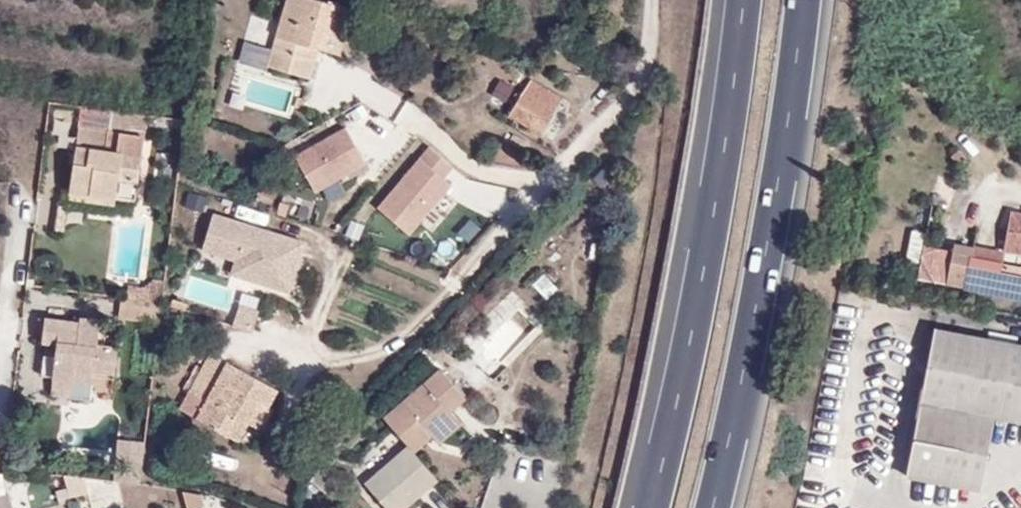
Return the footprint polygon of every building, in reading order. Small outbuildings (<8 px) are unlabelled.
[(287,59),(271,53),(267,66),(309,79),(313,65),(292,59),(296,42),(317,48),(325,51),(339,6),(319,0),(287,0),(277,37),(291,41),(287,59)] [(340,54),(353,9),(339,6),(325,51),(340,54)] [(271,53),(287,59),(291,41),(277,37),(271,53)] [(313,65),(317,48),(296,42),(292,59),(313,65)] [(250,46),(245,61),(266,68),(267,66),(271,53),(250,46)] [(556,110),(552,108),(558,96),(531,81),(512,118),(542,134),(556,110)] [(556,110),(562,99),(558,96),(552,108),(556,110)] [(146,118),(81,111),(71,180),(91,184),(90,195),(115,198),(135,201),(144,137),(146,118)] [(346,130),(295,159),(315,194),(366,165),(346,130)] [(967,156),(960,147),(952,155),(958,163),(967,156)] [(429,150),(377,210),(408,237),(450,187),(443,180),(452,169),(429,150)] [(90,195),(91,184),(71,180),(68,199),(115,206),(115,198),(90,195)] [(185,209),(201,214),(205,200),(189,194),(185,209)] [(1011,211),(1004,249),(1020,253),(1020,213),(1011,211)] [(303,245),(212,217),(201,252),(235,263),(232,272),(272,284),(270,289),(288,295),(303,245)] [(952,249),(924,244),(918,276),(1020,296),(1020,272),(1001,268),(1002,262),(971,255),(972,249),(954,246),(952,249)] [(272,284),(232,272),(230,277),(270,289),(272,284)] [(129,286),(128,298),(145,300),(162,302),(165,281),(153,280),(145,288),(129,286)] [(121,318),(143,321),(145,300),(123,297),(121,318)] [(160,322),(162,302),(145,300),(143,321),(160,322)] [(233,329),(253,335),(258,316),(239,310),(233,329)] [(44,354),(42,375),(53,376),(93,381),(94,376),(113,378),(117,348),(97,346),(100,321),(80,319),(79,323),(48,320),(46,344),(57,345),(56,356),(44,354)] [(1020,419),(1020,342),(934,326),(906,474),(980,488),(995,414),(1020,419)] [(455,339),(446,349),(452,357),(462,348),(455,339)] [(46,344),(44,354),(56,356),(57,345),(46,344)] [(247,423),(259,402),(268,407),(278,389),(211,352),(189,392),(205,401),(197,418),(238,440),(247,423)] [(466,397),(441,370),(384,418),(407,446),(414,452),(432,437),(439,443),(461,423),(451,410),(466,397)] [(93,381),(53,376),(51,394),(91,399),(93,381)] [(189,392),(180,408),(197,418),(205,401),(189,392)] [(260,430),(271,410),(268,407),(259,402),(247,423),(260,430)] [(414,452),(407,446),(365,484),(386,507),(407,507),(438,480),(414,452)] [(318,471),(310,480),(328,493),(335,485),(318,471)] [(202,507),(199,493),(182,492),(186,507),(198,507),(202,507)] [(8,495),(0,497),(0,507),(12,507),(8,495)]
